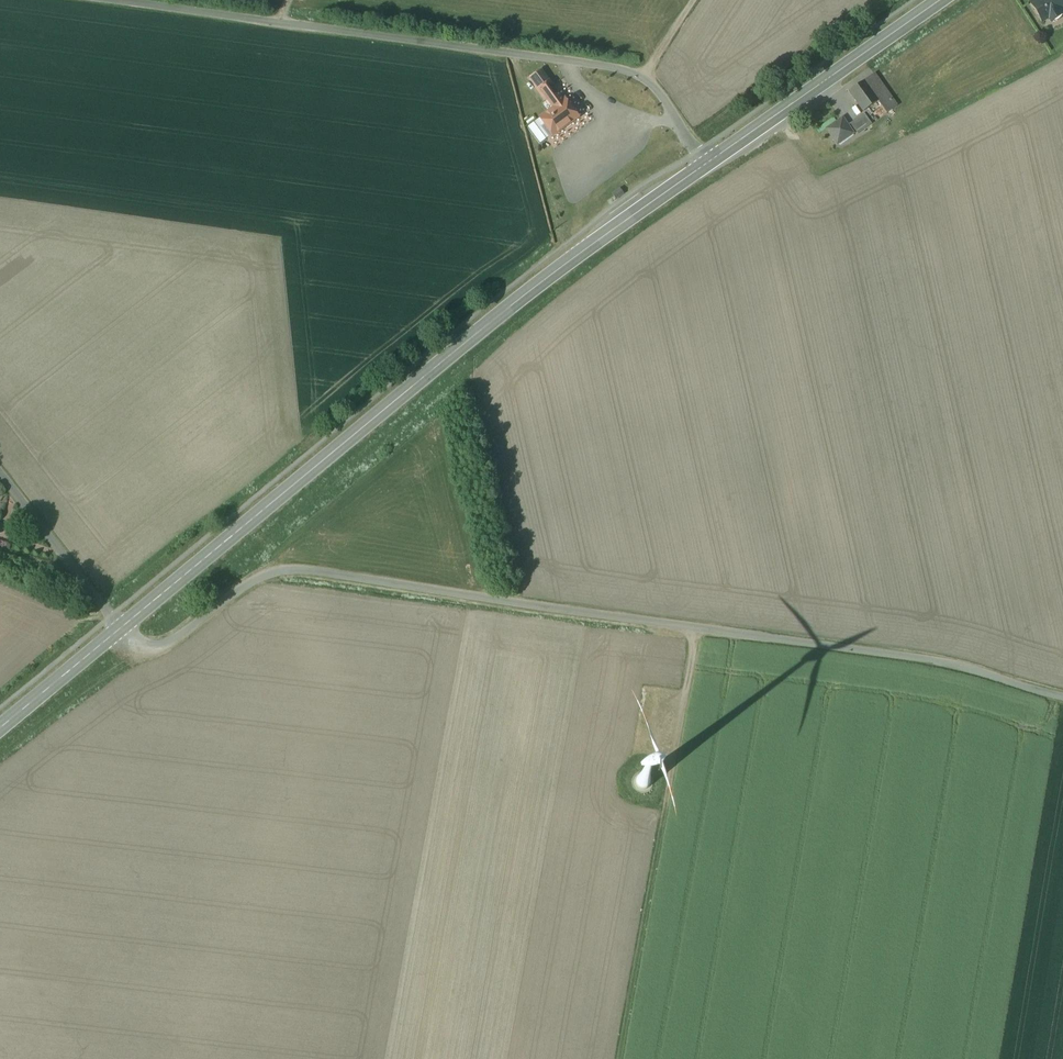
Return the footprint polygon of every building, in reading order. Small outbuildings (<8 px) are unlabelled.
[(1030,3),(1042,22),(1049,18),(1051,22),(1053,22),(1055,22),(1058,21),(1060,20),(1062,18),(1062,16),(1062,13),(1061,10),(1062,9),(1062,0),(1035,0),(1030,3)] [(874,74),(849,92),(863,112),(878,102),(887,114),(897,107),(874,74)] [(563,101),(550,83),(541,90),(554,108),(540,118),(546,125),(542,128),(550,137),(553,135),(553,136),(578,118),(565,100),(563,101)] [(841,117),(823,129),(836,148),(870,125),(863,113),(846,125),(841,117)] [(525,127),(537,142),(545,136),(534,120),(525,127)]
